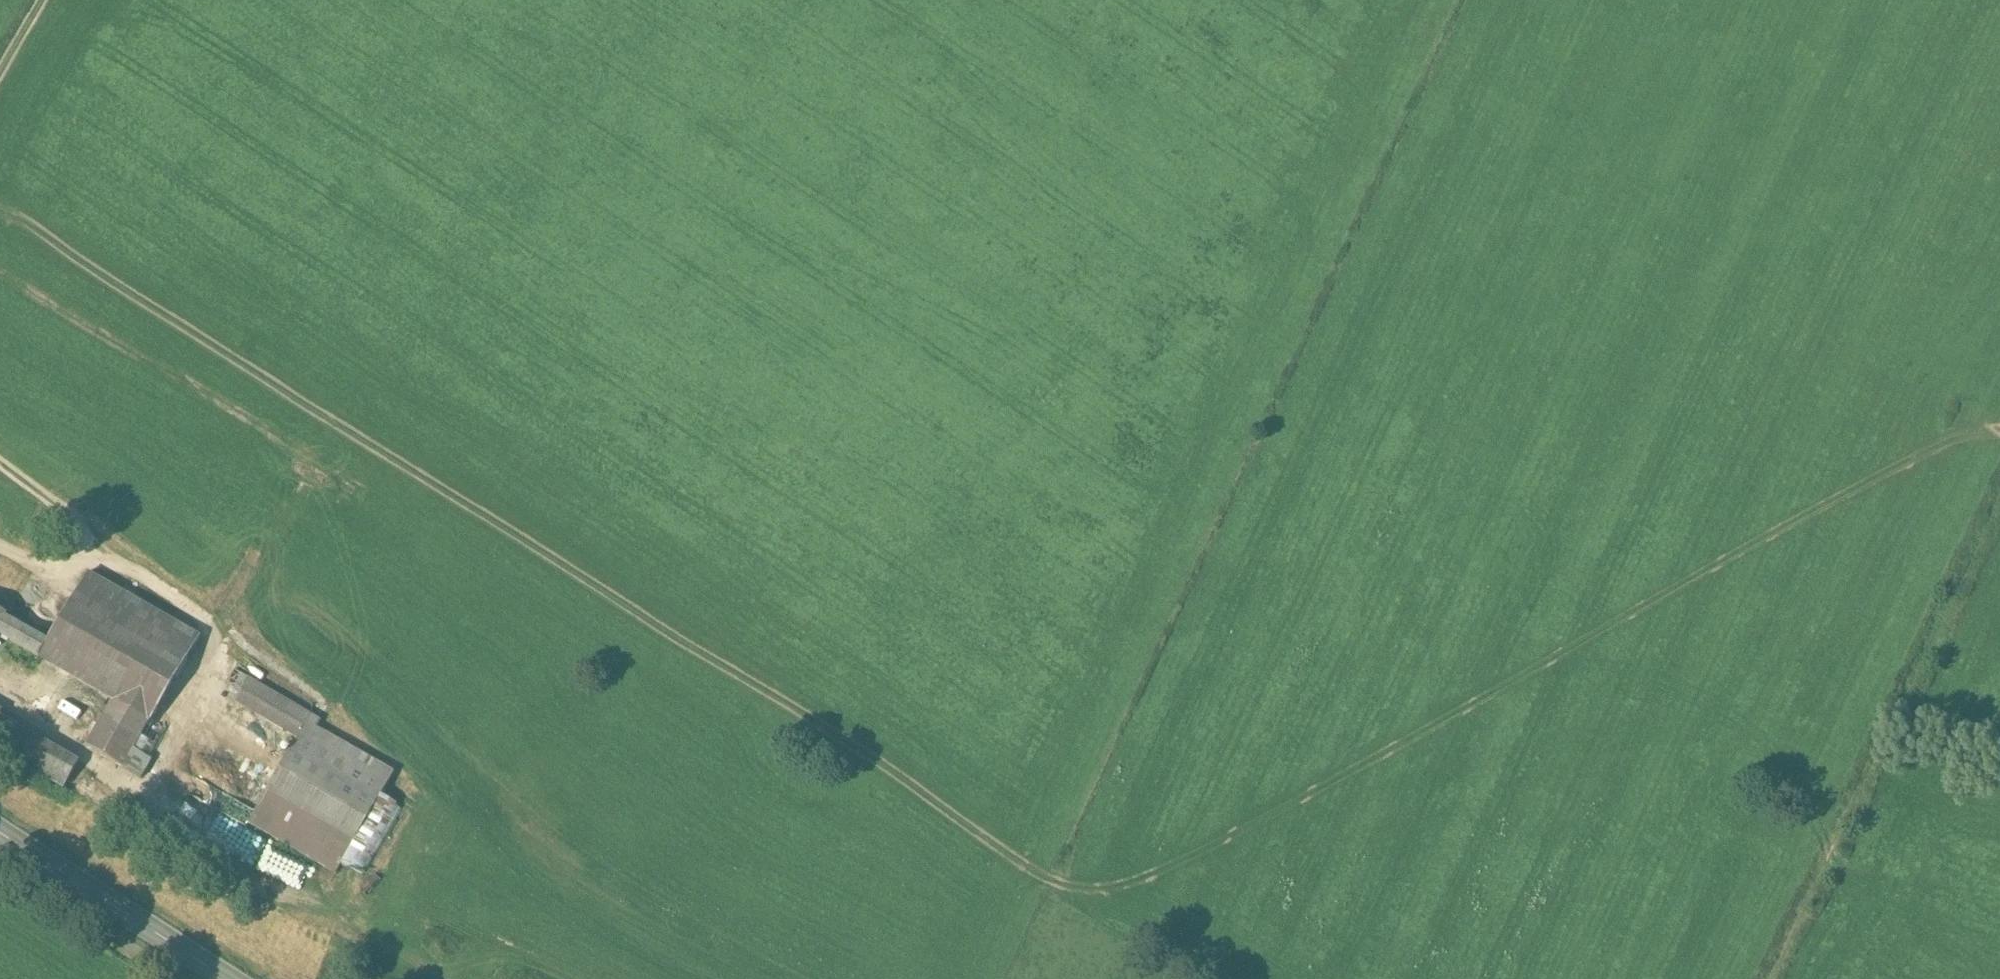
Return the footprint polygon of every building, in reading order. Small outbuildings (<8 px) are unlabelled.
[(200,640),(88,574),(48,644),(39,658),(112,701),(113,701),(150,723),(150,724),(151,724),(200,640)] [(0,612),(0,635),(39,658),(48,644),(5,619),(6,616),(0,612)] [(246,680),(233,673),(226,686),(239,693),(246,680)] [(319,720),(246,680),(239,693),(233,704),(297,739),(306,723),(315,727),(319,720)] [(150,723),(113,701),(112,701),(85,748),(123,771),(134,752),(150,724),(150,723)] [(0,719),(0,753),(18,763),(32,738),(0,719)] [(256,814),(250,825),(250,826),(339,874),(395,771),(315,727),(306,723),(297,739),(256,814)] [(79,764),(32,738),(18,763),(64,789),(79,764)] [(151,761),(134,752),(123,771),(140,780),(151,761)] [(256,814),(197,781),(188,797),(248,830),(250,826),(250,825),(256,814)] [(222,845),(250,854),(253,844),(225,835),(222,845)]
